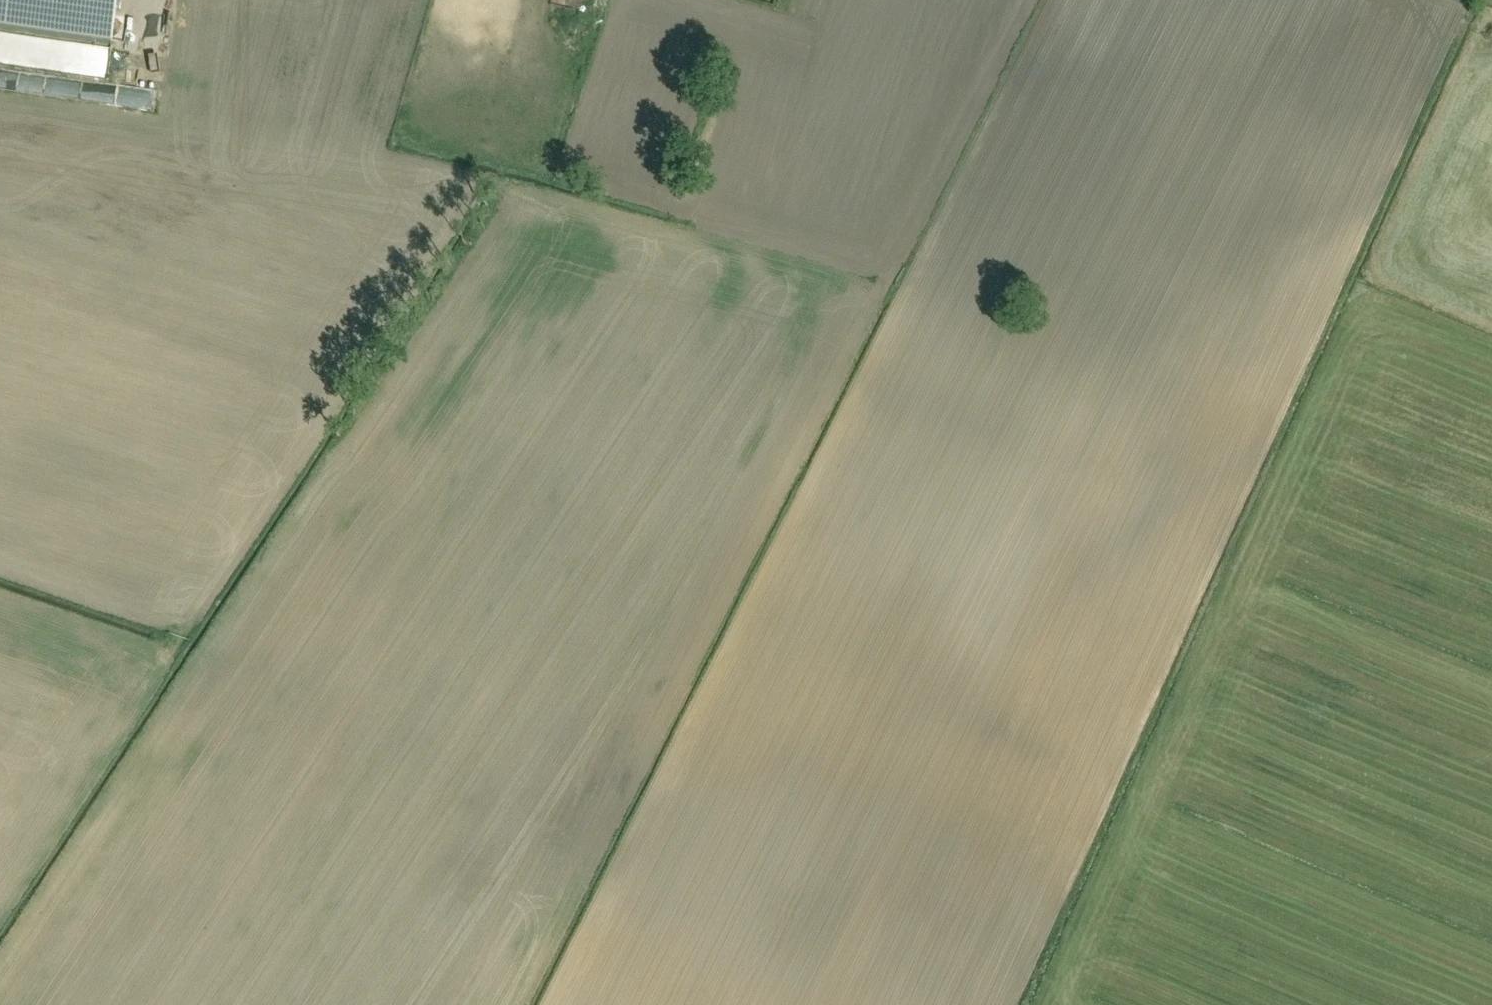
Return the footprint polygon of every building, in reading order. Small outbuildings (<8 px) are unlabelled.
[(117,0),(0,0),(0,25),(111,41),(117,0)] [(25,67),(82,72),(85,42),(27,37),(25,67)]
